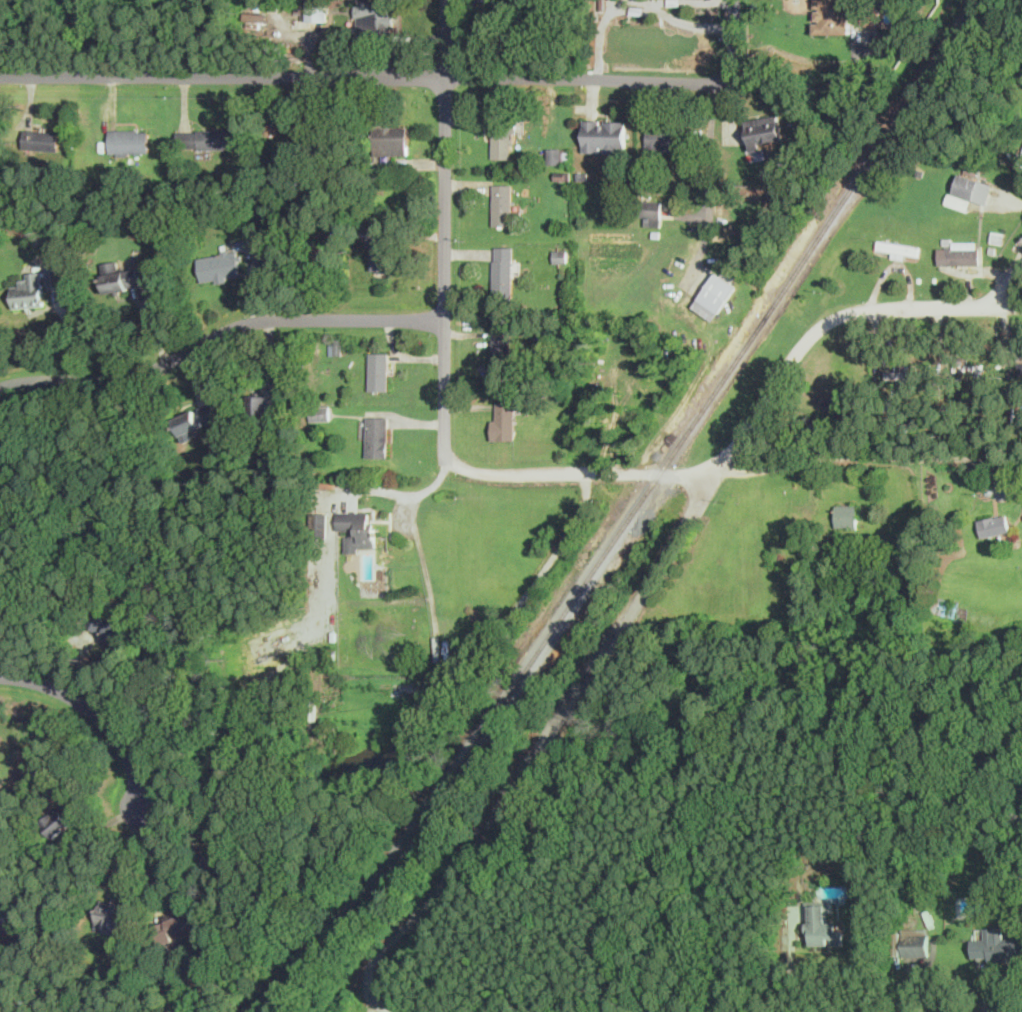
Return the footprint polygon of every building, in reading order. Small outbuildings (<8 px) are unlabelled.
[(306,20),(328,20),(328,0),(306,0),(306,20)] [(394,0),(356,0),(356,31),(394,31),(394,0)] [(850,23),(873,23),(872,1),(853,1),(853,0),(814,0),(814,33),(850,33),(850,23)] [(782,138),(779,115),(747,118),(750,152),(764,150),(763,141),(782,138)] [(627,118),(583,118),(583,152),(627,152),(627,118)] [(493,157),(514,157),(514,124),(493,124),(493,157)] [(408,126),(373,126),(373,154),(408,154),(408,126)] [(296,127),(295,145),(339,145),(339,127),(296,127)] [(682,149),(682,127),(647,127),(647,149),(682,149)] [(25,149),(60,149),(60,129),(25,129),(25,149)] [(109,152),(147,152),(147,129),(109,129),(109,152)] [(233,149),(233,129),(178,129),(178,149),(233,149)] [(548,163),(570,163),(570,146),(548,146),(548,163)] [(986,205),(994,185),(960,171),(952,192),(986,205)] [(512,183),(493,183),(493,224),(512,224),(512,183)] [(945,203),(968,211),(971,200),(948,192),(945,203)] [(662,201),(642,201),(642,226),(662,226),(662,201)] [(392,270),(392,236),(372,236),(372,270),(392,270)] [(921,245),(879,240),(877,252),(919,257),(921,245)] [(939,264),(980,264),(980,243),(939,243),(939,264)] [(493,295),(513,295),(513,245),(493,245),(493,295)] [(197,257),(202,283),(243,275),(238,249),(197,257)] [(139,267),(120,270),(118,259),(101,262),(105,293),(142,287),(139,267)] [(47,265),(48,286),(64,285),(62,264),(47,265)] [(13,306),(44,305),(43,271),(23,272),(23,285),(12,285),(13,306)] [(693,308),(715,321),(736,285),(714,272),(693,308)] [(493,364),(512,364),(512,328),(493,328),(493,364)] [(369,389),(389,389),(389,351),(369,351),(369,389)] [(973,382),(973,370),(981,370),(981,359),(954,359),(954,382),(973,382)] [(923,378),(923,368),(886,369),(886,378),(923,378)] [(271,417),(271,394),(251,394),(251,417),(271,417)] [(173,418),(183,441),(195,436),(192,430),(221,418),(213,400),(173,418)] [(493,438),(515,438),(515,400),(493,400),(493,438)] [(312,419),(328,419),(328,407),(312,407),(312,419)] [(389,456),(388,415),(367,415),(367,456),(389,456)] [(835,503),(835,526),(858,526),(858,503),(835,503)] [(346,550),(374,550),(373,512),(337,512),(337,530),(345,530),(346,550)] [(982,536),(1010,530),(1006,513),(978,519),(982,536)] [(120,646),(130,630),(98,609),(87,625),(120,646)] [(42,820),(54,838),(78,821),(65,804),(42,820)] [(95,929),(119,933),(124,903),(100,899),(95,929)] [(844,945),(844,929),(836,929),(836,922),(828,922),(828,903),(808,903),(808,945),(844,945)] [(162,945),(200,932),(193,911),(155,923),(162,945)] [(8,932),(8,920),(0,920),(0,932),(8,932)] [(1005,937),(1005,926),(983,926),(983,937),(972,938),(972,960),(1021,960),(1021,937),(1005,937)] [(928,928),(902,928),(902,956),(928,956),(928,928)]
